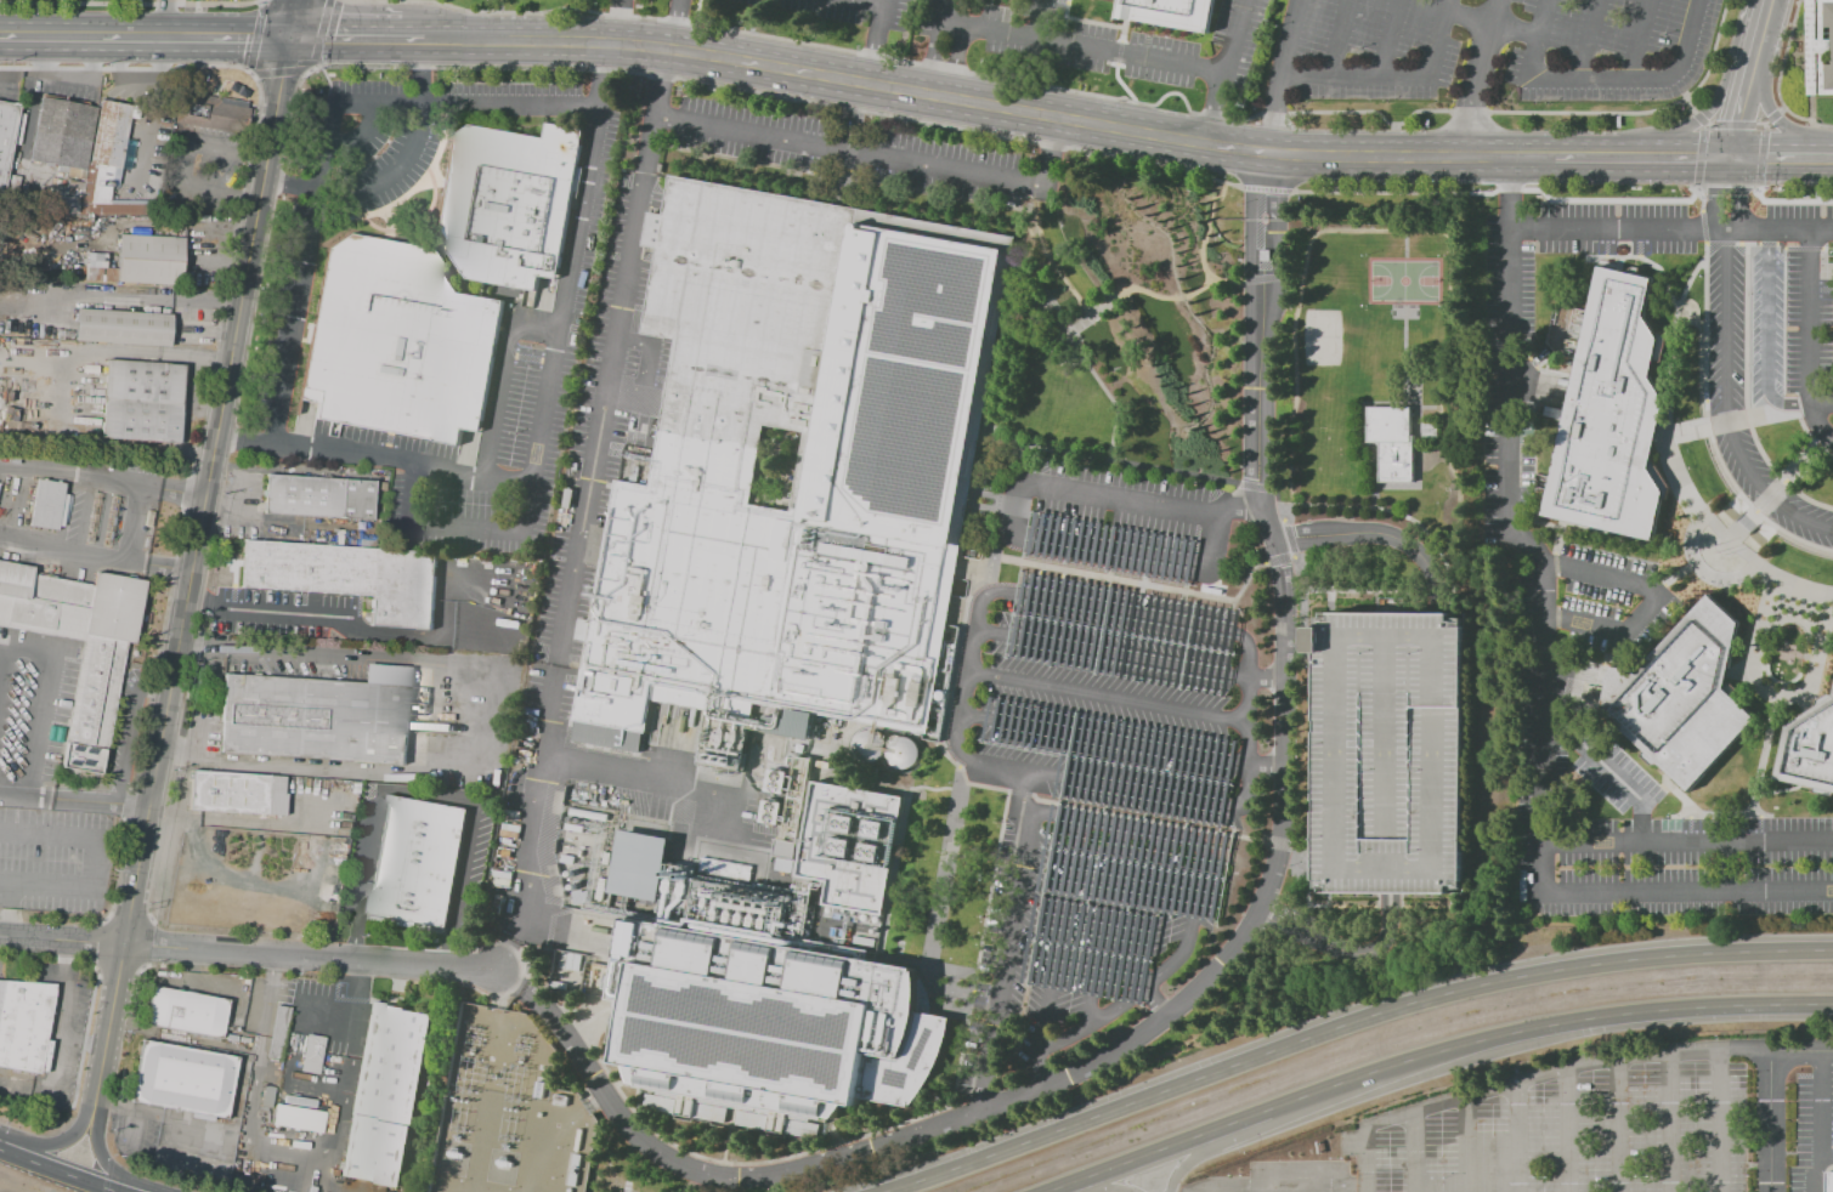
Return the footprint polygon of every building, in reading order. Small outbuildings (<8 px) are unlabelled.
[(1115,18),(1210,35),(1216,0),(1118,0),(1115,18)] [(1807,96),(1832,95),(1832,0),(1805,0),(1807,96)] [(177,93),(179,90),(220,98),(219,102),(250,109),(247,127),(238,126),(237,138),(171,123),(177,93)] [(40,97),(28,161),(85,174),(97,108),(40,97)] [(132,106),(100,100),(97,108),(85,174),(78,215),(162,217),(162,201),(111,200),(114,169),(120,170),(132,106)] [(19,104),(0,101),(0,210),(19,104)] [(548,123),(545,137),(473,124),(451,140),(434,228),(468,278),(539,293),(542,274),(556,277),(572,198),(576,198),(581,176),(577,175),(585,130),(548,123)] [(671,175),(663,214),(649,211),(641,249),(658,251),(644,334),(675,340),(650,486),(617,481),(573,722),(646,736),(652,699),(709,709),(709,713),(722,715),(720,719),(764,727),(763,731),(814,739),(818,714),(930,734),(1019,237),(671,175)] [(60,178),(83,182),(80,195),(79,195),(64,194),(63,195),(55,194),(57,186),(58,186),(60,178)] [(23,195),(77,195),(77,214),(23,214),(23,195)] [(115,283),(119,233),(183,238),(180,286),(115,283)] [(428,249),(460,291),(507,301),(480,432),(463,428),(460,447),(313,418),(317,403),(298,399),(326,249),(346,234),(428,249)] [(85,254),(107,254),(106,267),(84,267),(85,254)] [(1543,515),(1578,361),(1557,356),(1548,340),(1556,303),(1590,312),(1600,266),(1652,278),(1645,316),(1659,340),(1651,378),(1667,403),(1657,433),(1650,469),(1664,492),(1652,540),(1543,515)] [(106,267),(106,282),(84,280),(84,267),(106,267)] [(77,310),(74,342),(170,347),(171,314),(77,310)] [(107,359),(101,439),(179,445),(185,364),(107,359)] [(1371,410),(1416,410),(1415,438),(1419,438),(1418,486),(1382,484),(1384,444),(1371,444),(1371,410)] [(262,473),(260,500),(255,499),(254,513),(373,521),(375,481),(262,473)] [(29,526),(39,479),(64,484),(56,532),(29,526)] [(592,522),(606,524),(599,564),(584,562),(592,522)] [(242,541),(238,586),(372,595),(370,625),(435,630),(440,554),(242,541)] [(83,641),(61,767),(97,773),(101,749),(107,750),(126,642),(134,645),(145,580),(95,572),(92,585),(32,575),(33,568),(0,562),(0,626),(83,641)] [(1688,790),(1670,772),(1607,715),(1617,704),(1605,696),(1612,666),(1636,671),(1709,595),(1739,623),(1725,687),(1758,719),(1688,790)] [(1316,892),(1317,617),(1331,617),(1331,614),(1433,614),(1466,614),(1465,893),(1316,892)] [(585,639),(587,619),(576,618),(574,638),(585,639)] [(219,753),(224,676),(412,687),(407,765),(219,753)] [(1787,725),(1832,695),(1832,791),(1799,783),(1777,779),(1787,725)] [(785,793),(787,771),(767,769),(765,792),(785,793)] [(189,810),(192,771),(285,778),(283,817),(189,810)] [(816,782),(798,878),(828,884),(824,909),(884,920),(906,797),(816,782)] [(367,915),(390,794),(469,810),(446,930),(367,915)] [(759,821),(777,824),(781,802),(763,799),(759,821)] [(621,829),(671,839),(658,902),(609,892),(621,829)] [(793,871),(796,841),(776,839),(773,869),(793,871)] [(628,918),(612,1004),(629,1007),(617,1068),(632,1071),(630,1082),(641,1085),(639,1109),(674,1116),(674,1118),(694,1122),(695,1119),(712,1123),(712,1124),(725,1126),(726,1124),(824,1141),(828,1117),(835,1118),(848,1105),(859,1107),(860,1097),(911,1106),(932,1078),(945,1046),(952,1017),(920,1012),(921,981),(917,967),(628,918)] [(580,969),(581,953),(561,952),(560,968),(580,969)] [(40,1074),(0,1067),(0,980),(55,984),(45,1040),(51,1041),(46,1073),(40,1072),(40,1074)] [(928,1011),(930,981),(919,980),(918,1011),(928,1011)] [(228,1000),(152,987),(145,1027),(221,1040),(228,1000)] [(370,1000),(336,1180),(400,1191),(432,1014),(406,1009),(406,1007),(370,1000)] [(277,1005),(289,1007),(279,1060),(266,1057),(277,1005)] [(306,1034),(324,1037),(318,1074),(300,1071),(306,1034)] [(130,1103),(142,1041),(239,1058),(228,1120),(130,1103)] [(271,1127),(321,1131),(323,1110),(273,1105),(271,1127)]
